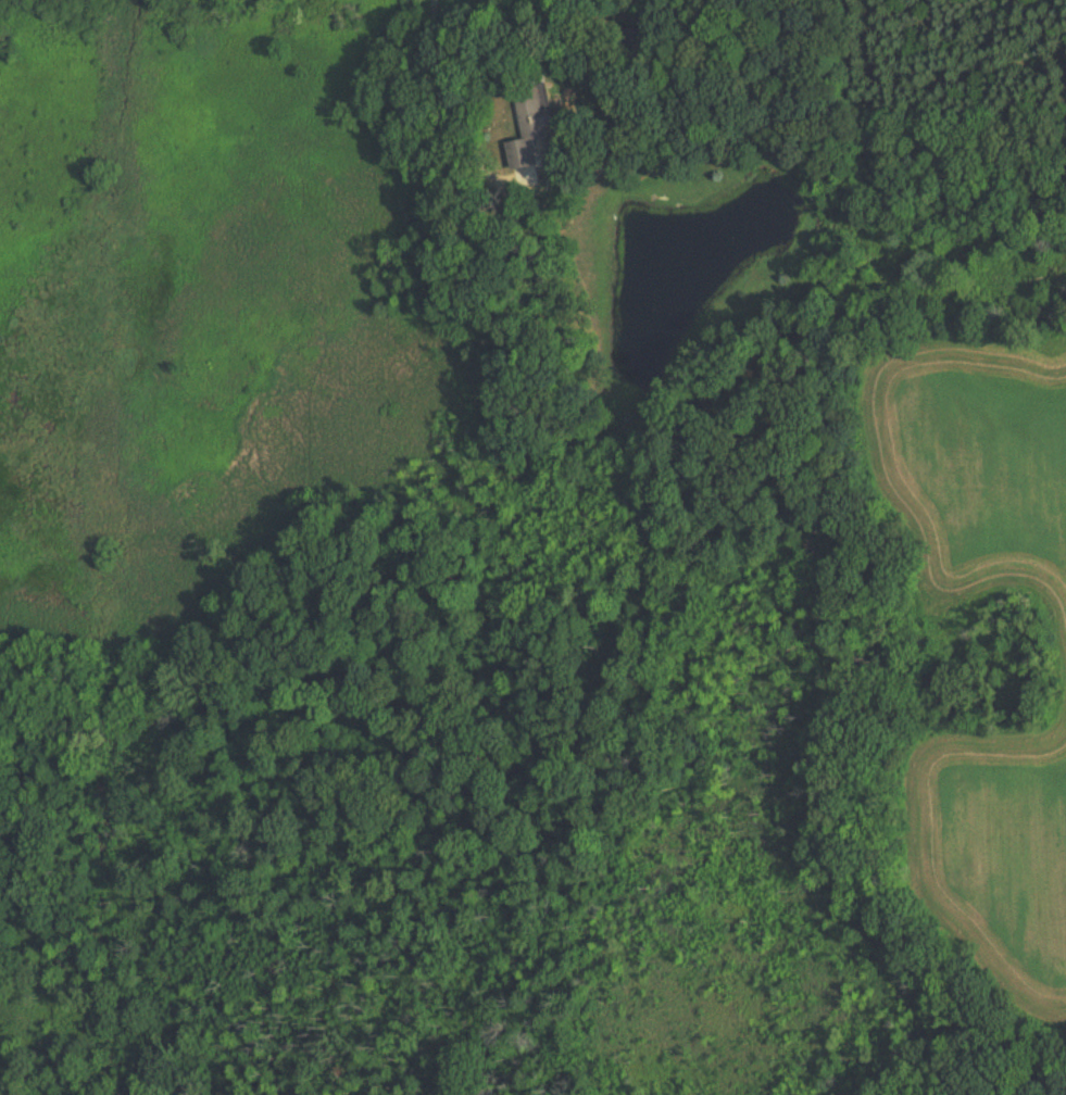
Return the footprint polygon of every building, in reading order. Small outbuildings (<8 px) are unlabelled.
[(514,142),(518,169),(529,167),(529,170),(549,167),(544,139),(559,136),(550,79),(528,83),(529,90),(521,91),(530,139),(514,142)]
